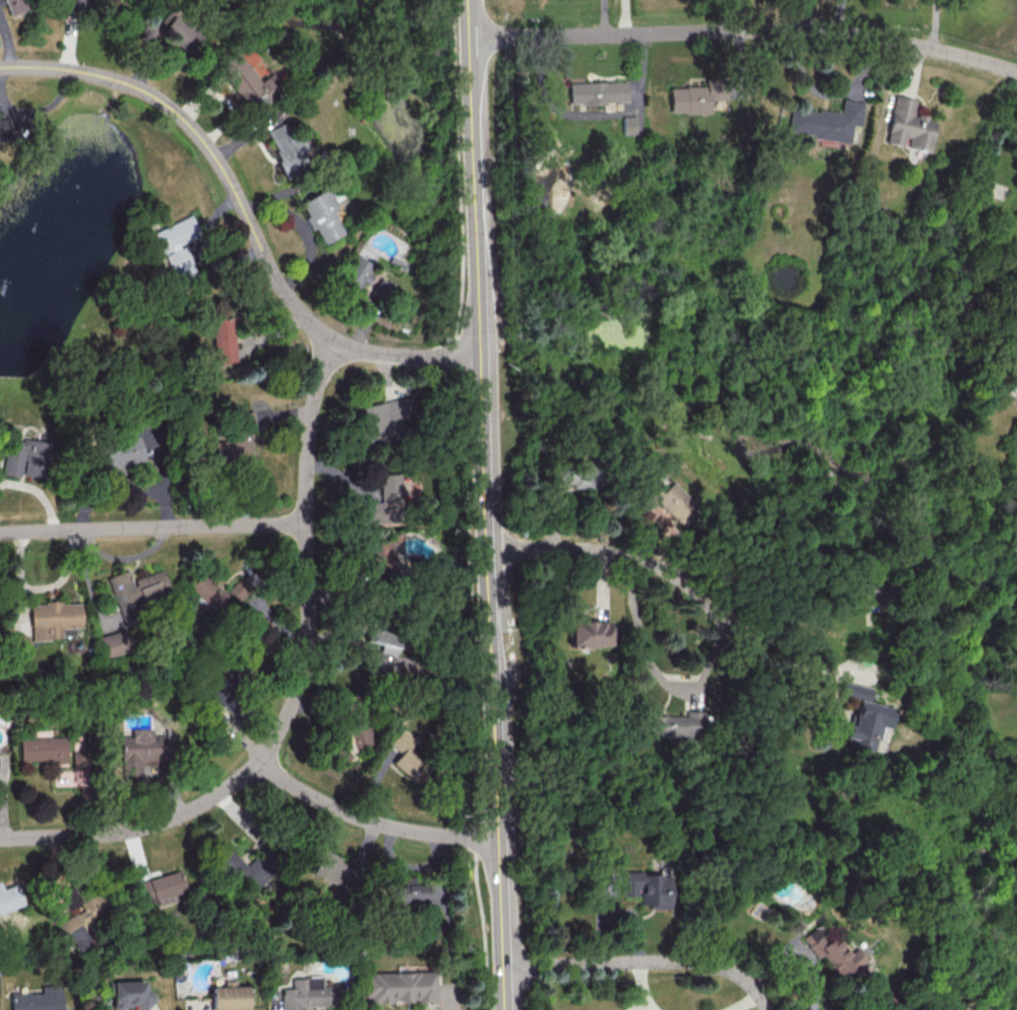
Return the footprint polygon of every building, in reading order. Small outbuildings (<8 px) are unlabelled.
[(27,9),(25,0),(3,0),(6,14),(27,9)] [(138,35),(155,45),(160,36),(189,54),(201,35),(165,12),(153,31),(144,25),(138,35)] [(258,81),(236,49),(215,64),(249,113),(280,92),(268,74),(258,81)] [(627,80),(568,82),(568,104),(601,103),(602,110),(612,110),(611,101),(627,101),(627,80)] [(710,112),(710,99),(719,99),(719,85),(669,85),(669,113),(710,112)] [(885,143),(903,146),(904,146),(928,150),(934,119),(911,115),(915,98),(893,94),(885,143)] [(786,132),(848,141),(851,124),(859,125),(862,102),(841,99),(839,114),(790,107),(786,132)] [(622,133),(635,133),(635,115),(622,115),(622,133)] [(263,132),(284,176),(310,163),(293,129),(287,132),(283,123),(263,132)] [(341,233),(329,209),(334,207),(325,188),(297,202),(310,229),(313,227),(321,244),(341,233)] [(145,233),(155,257),(163,254),(173,278),(194,270),(183,243),(198,237),(190,216),(145,233)] [(371,265),(352,255),(336,286),(355,296),(371,265)] [(210,319),(216,363),(236,360),(230,317),(210,319)] [(356,403),(357,440),(403,438),(403,418),(411,418),(410,400),(356,403)] [(230,415),(232,431),(223,433),(224,440),(214,442),(219,472),(255,466),(251,444),(258,443),(253,411),(230,415)] [(1,472),(45,479),(50,439),(22,435),(21,441),(6,439),(1,472)] [(145,464),(137,435),(93,446),(101,475),(145,464)] [(568,487),(590,488),(592,462),(554,459),(552,489),(567,490),(568,487)] [(359,502),(360,524),(401,523),(399,473),(379,474),(380,502),(359,502)] [(654,502),(680,526),(697,508),(668,481),(657,491),(648,482),(630,501),(643,513),(654,502)] [(395,571),(394,540),(371,542),(373,572),(395,571)] [(109,576),(120,613),(172,597),(163,569),(132,579),(129,570),(109,576)] [(188,586),(211,611),(227,597),(203,571),(188,586)] [(241,575),(227,590),(238,601),(252,586),(241,575)] [(31,639),(62,639),(62,627),(81,627),(81,602),(30,603),(31,639)] [(609,620),(569,621),(570,647),(609,646),(609,620)] [(366,641),(380,644),(375,670),(410,677),(415,655),(400,652),(404,634),(369,626),(366,641)] [(102,658),(131,652),(128,630),(98,635),(102,658)] [(870,750),(876,726),(885,728),(889,708),(864,702),(867,687),(841,681),(838,696),(855,699),(849,725),(846,724),(842,744),(870,750)] [(703,710),(685,710),(685,715),(645,714),(644,736),(703,736),(703,710)] [(353,747),(370,743),(364,712),(347,715),(353,747)] [(392,762),(415,783),(430,767),(421,760),(430,751),(402,726),(388,742),(401,753),(392,762)] [(67,764),(67,736),(21,738),(21,761),(57,759),(57,764),(67,764)] [(344,748),(339,740),(328,745),(337,764),(351,756),(346,747),(344,748)] [(7,779),(8,755),(0,755),(0,779),(7,779)] [(248,867),(227,845),(212,860),(248,897),(273,872),(265,863),(259,869),(252,863),(248,867)] [(355,867),(322,851),(311,874),(345,890),(355,867)] [(134,883),(140,904),(156,900),(158,905),(186,897),(179,870),(134,883)] [(669,873),(622,873),(622,896),(639,896),(639,904),(648,904),(648,908),(669,908),(669,873)] [(443,885),(413,884),(413,876),(402,876),(401,886),(390,886),(389,906),(442,908),(443,885)] [(23,905),(15,884),(2,889),(0,883),(0,913),(23,905)] [(57,893),(67,909),(81,901),(71,884),(57,893)] [(53,925),(64,944),(70,940),(76,950),(106,932),(97,916),(107,910),(97,892),(78,903),(81,909),(53,925)] [(819,954),(844,985),(868,966),(853,948),(846,954),(820,922),(800,938),(815,957),(819,954)] [(437,972),(438,1003),(372,1005),(372,999),(367,999),(366,977),(374,977),(374,974),(437,972)] [(284,1009),(302,1009),(302,1008),(337,1007),(336,987),(325,987),(324,977),(306,978),(306,980),(294,980),(294,990),(283,990),(284,1009)] [(111,982),(112,1008),(152,1007),(152,996),(144,996),(144,980),(111,982)] [(62,986),(64,1009),(13,1009),(12,995),(30,994),(30,995),(43,994),(43,988),(62,986)] [(249,988),(250,1009),(214,1009),(213,989),(249,988)]
